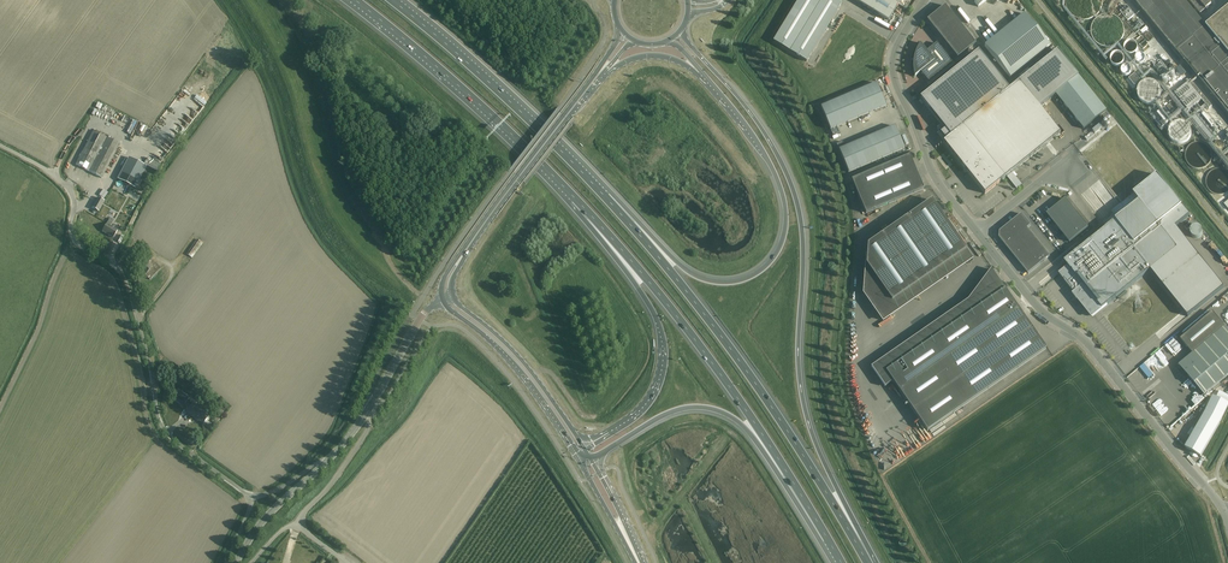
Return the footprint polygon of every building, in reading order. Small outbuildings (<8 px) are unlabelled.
[(806,61),(842,4),(835,0),(799,0),(774,42),(806,61)] [(889,21),(901,0),(854,0),(889,21)] [(1176,51),(1206,26),(1184,0),(1140,0),(1136,3),(1176,51)] [(1200,13),(1211,4),(1208,0),(1189,0),(1200,13)] [(975,43),(945,6),(927,20),(957,58),(975,43)] [(1127,6),(1120,11),(1125,17),(1128,21),(1135,15),(1127,6)] [(1206,26),(1227,53),(1227,8),(1206,26)] [(993,38),(987,44),(985,46),(1010,77),(1050,45),(1044,39),(1024,14),(996,37),(993,38)] [(924,26),(922,28),(920,26),(914,34),(927,44),(934,35),(924,26)] [(1206,26),(1176,51),(1227,112),(1227,114),(1227,53),(1206,26)] [(914,62),(914,64),(914,69),(916,75),(915,76),(920,72),(928,81),(952,62),(936,43),(927,51),(920,43),(921,44),(918,50),(916,54),(915,57),(914,57),(913,62),(914,62)] [(978,51),(920,97),(942,124),(937,128),(946,140),(943,142),(985,194),(1060,133),(1040,107),(1055,94),(1056,95),(1078,76),(1073,70),(1057,50),(1009,89),(978,51)] [(1135,74),(1129,79),(1135,86),(1140,81),(1135,74)] [(1078,76),(1056,95),(1083,129),(1106,111),(1078,76)] [(1160,94),(1160,92),(1160,90),(1159,88),(1158,86),(1157,85),(1155,83),(1153,82),(1152,82),(1150,81),(1147,81),(1145,82),(1143,83),(1142,84),(1140,86),(1139,88),(1138,90),(1138,92),(1138,94),(1139,96),(1140,98),(1141,99),(1143,101),(1144,102),(1146,102),(1148,103),(1150,103),(1152,102),(1155,101),(1156,100),(1158,98),(1159,96),(1160,94)] [(1201,109),(1206,105),(1209,109),(1212,107),(1209,103),(1190,81),(1175,94),(1189,111),(1197,104),(1201,109)] [(837,127),(859,118),(886,106),(877,83),(849,95),(821,107),(833,135),(839,132),(837,127)] [(115,113),(114,115),(118,117),(116,121),(122,124),(124,117),(115,113)] [(1155,116),(1160,125),(1166,122),(1162,115),(1159,118),(1157,115),(1155,116)] [(1191,134),(1191,132),(1191,130),(1190,128),(1189,127),(1188,125),(1186,123),(1185,122),(1183,122),(1181,121),(1178,122),(1176,122),(1175,123),(1173,125),(1171,126),(1170,128),(1170,130),(1169,132),(1170,134),(1170,136),(1171,138),(1172,139),(1174,141),(1176,142),(1177,143),(1179,143),(1181,143),(1183,143),(1186,142),(1187,140),(1189,139),(1190,137),(1191,134)] [(849,173),(877,161),(905,149),(895,126),(845,148),(843,142),(837,144),(839,150),(849,173)] [(102,178),(120,144),(111,140),(94,131),(76,165),(102,178)] [(1225,149),(1219,141),(1213,146),(1219,153),(1225,149)] [(852,180),(866,213),(924,189),(910,155),(852,180)] [(135,188),(146,167),(129,158),(118,179),(135,188)] [(1014,174),(1011,176),(1018,186),(1021,183),(1014,174)] [(1070,265),(1059,274),(1104,331),(1113,323),(1103,310),(1108,306),(1107,306),(1150,270),(1188,317),(1225,288),(1176,227),(1190,215),(1157,174),(1111,212),(1113,215),(1103,223),(1106,228),(1067,260),(1070,265)] [(1089,202),(1097,213),(1100,211),(1102,213),(1108,209),(1091,185),(1081,192),(1088,203),(1089,202)] [(97,197),(92,207),(98,211),(104,200),(97,197)] [(1066,199),(1056,206),(1047,214),(1070,242),(1089,227),(1066,199)] [(867,255),(864,293),(883,321),(893,314),(887,305),(966,250),(932,200),(868,245),(867,255)] [(1031,225),(1022,214),(1000,232),(999,237),(1028,274),(1050,256),(1027,228),(1031,225)] [(118,230),(107,224),(102,231),(113,238),(118,230)] [(1190,230),(1190,232),(1190,235),(1192,237),(1194,238),(1197,239),(1199,238),(1201,237),(1203,235),(1203,232),(1203,230),(1201,228),(1199,226),(1197,226),(1194,226),(1192,228),(1190,230)] [(192,258),(203,243),(198,240),(187,254),(192,258)] [(888,303),(894,312),(973,258),(967,249),(888,303)] [(137,267),(145,275),(150,280),(161,269),(152,260),(154,258),(150,254),(144,260),(137,267)] [(1005,289),(990,268),(966,300),(872,365),(874,368),(904,347),(910,356),(1005,289)] [(886,385),(892,380),(927,431),(1046,349),(1005,289),(910,356),(904,347),(874,368),(886,385)] [(1179,366),(1195,384),(1204,395),(1227,375),(1227,358),(1227,357),(1227,356),(1227,330),(1225,327),(1221,322),(1213,312),(1180,339),(1189,349),(1193,354),(1179,366)] [(180,392),(175,400),(184,407),(190,400),(180,392)] [(1185,448),(1201,457),(1222,420),(1227,407),(1227,404),(1213,397),(1206,411),(1185,448)] [(204,424),(209,416),(193,404),(187,412),(197,420),(197,419),(204,424)]
